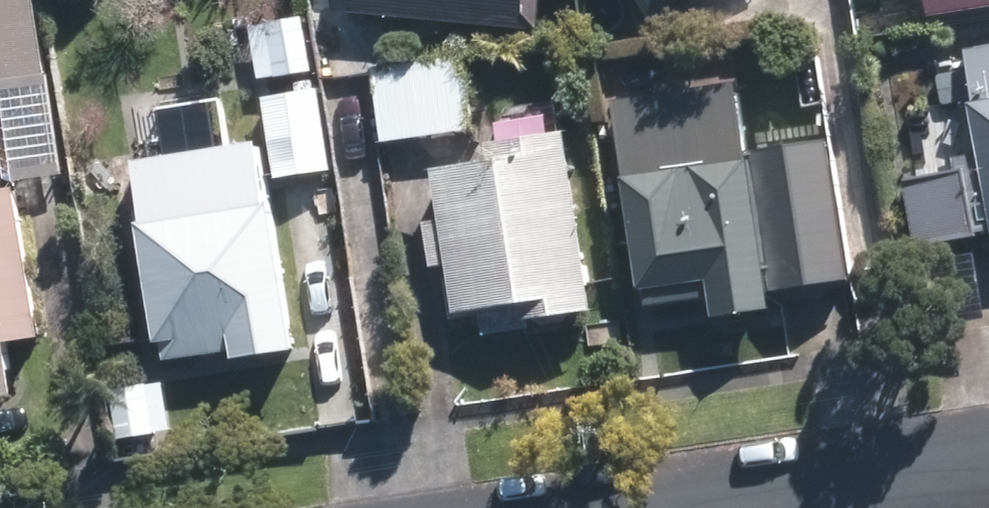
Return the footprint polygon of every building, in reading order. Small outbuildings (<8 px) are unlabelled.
[(80,172),(57,0),(0,0),(0,166),(28,162),(31,178),(80,172)] [(363,7),(541,20),(542,0),(364,0),(363,7)] [(670,16),(700,0),(662,0),(670,16)] [(936,15),(988,5),(988,0),(933,0),(936,15)] [(977,49),(988,156),(988,47),(977,49)] [(480,50),(388,61),(398,139),(490,127),(480,50)] [(352,165),(337,68),(280,77),(296,174),(352,165)] [(784,308),(755,114),(628,132),(650,286),(719,276),(725,317),(784,308)] [(603,309),(594,230),(581,124),(497,134),(500,155),(445,162),(452,215),(439,217),(445,264),(461,262),(467,312),(493,309),(496,331),(549,324),(548,316),(603,309)] [(309,348),(276,141),(146,161),(155,217),(145,219),(164,339),(177,337),(180,357),(242,347),(243,358),(309,348)] [(849,173),(777,183),(792,286),(864,275),(849,173)] [(32,184),(2,188),(0,174),(0,396),(26,392),(17,338),(55,332),(32,184)]
